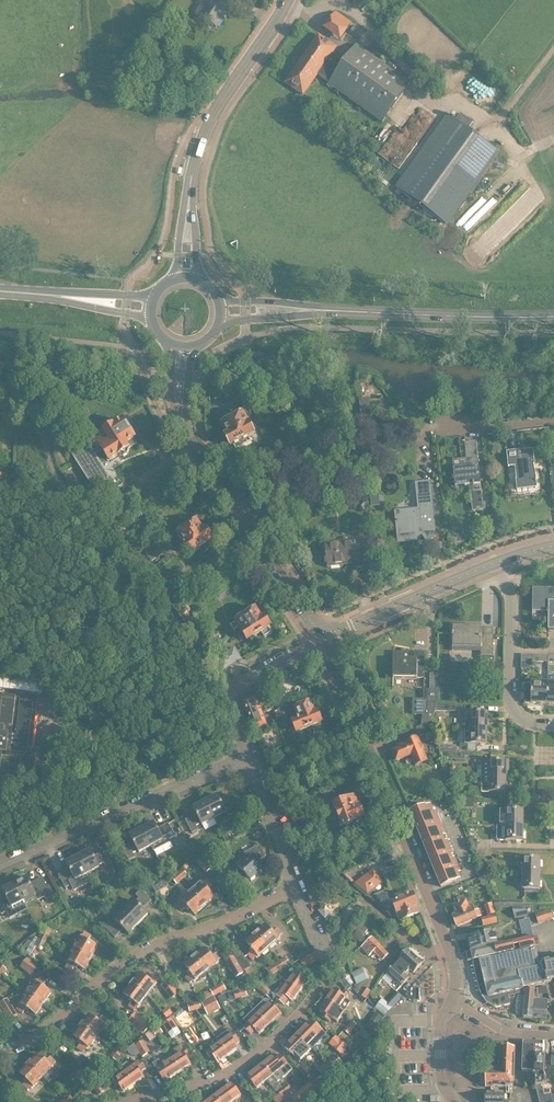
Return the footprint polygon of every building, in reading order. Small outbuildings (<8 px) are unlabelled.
[(215,27),(229,6),(221,0),(211,0),(207,9),(201,5),(196,14),(215,27)] [(347,30),(330,18),(323,28),(340,40),(347,30)] [(358,39),(363,32),(353,25),(349,32),(358,39)] [(317,36),(285,83),(302,95),(316,75),(328,84),(328,85),(382,123),(410,83),(355,45),(343,62),(332,54),(335,49),(317,36)] [(446,119),(424,150),(403,179),(396,189),(445,224),(497,152),(474,135),(467,130),(472,123),(459,113),(454,121),(448,116),(446,119)] [(368,399),(358,400),(360,417),(370,416),(368,399)] [(232,446),(235,451),(250,443),(248,438),(253,435),(245,419),(251,416),(247,408),(241,411),(243,414),(221,425),(226,435),(224,436),(230,447),(232,446)] [(85,474),(91,484),(94,487),(96,486),(107,479),(108,478),(99,465),(98,459),(94,455),(102,450),(109,461),(117,455),(117,456),(122,457),(127,454),(128,449),(136,444),(134,440),(133,438),(128,431),(122,421),(112,427),(102,434),(95,438),(92,440),(96,447),(97,449),(92,452),(90,448),(87,446),(86,444),(73,452),(71,453),(72,455),(74,459),(77,462),(78,465),(80,470),(85,474)] [(466,468),(453,469),(455,489),(469,487),(471,512),(482,511),(478,467),(477,468),(477,459),(475,442),(464,444),(465,457),(465,459),(466,468)] [(532,451),(507,453),(508,468),(516,467),(517,480),(516,480),(517,491),(536,489),(532,451)] [(395,513),(398,543),(416,542),(415,538),(421,534),(426,542),(435,537),(434,532),(429,484),(416,485),(418,510),(395,513)] [(348,500),(353,496),(349,490),(343,494),(348,500)] [(176,535),(171,539),(174,544),(180,541),(182,544),(189,555),(202,546),(206,550),(213,545),(210,540),(211,539),(205,530),(203,532),(196,522),(176,535)] [(118,536),(125,531),(120,524),(113,529),(118,536)] [(352,565),(353,572),(365,571),(363,542),(354,543),(354,539),(342,540),(343,544),(324,546),(326,568),(352,565)] [(151,562),(162,554),(153,542),(142,550),(151,562)] [(225,581),(213,588),(217,595),(229,587),(225,581)] [(532,589),(531,621),(547,621),(547,631),(553,631),(553,589),(532,589)] [(174,604),(178,610),(186,604),(182,598),(174,604)] [(178,610),(182,616),(190,610),(186,604),(178,610)] [(233,631),(239,628),(247,641),(260,633),(263,637),(271,633),(267,628),(269,627),(263,618),(262,618),(256,609),(235,622),(229,626),(233,631)] [(452,647),(451,650),(480,651),(480,657),(492,657),(493,629),(481,629),(481,627),(452,626),(452,647)] [(392,653),(392,679),(424,679),(424,654),(392,653)] [(41,694),(43,681),(0,676),(0,689),(41,694)] [(545,683),(545,686),(524,685),(524,704),(547,705),(547,703),(547,683),(545,683)] [(434,711),(436,704),(436,702),(436,690),(423,690),(422,724),(429,722),(434,711)] [(31,750),(37,699),(0,695),(0,766),(1,755),(17,757),(15,774),(32,776),(34,758),(30,758),(31,750)] [(381,705),(388,701),(384,695),(378,699),(381,705)] [(266,725),(254,697),(243,702),(254,730),(266,725)] [(296,733),(311,727),(313,732),(321,729),(319,724),(320,723),(316,713),(315,713),(311,702),(289,712),(286,706),(278,710),(285,726),(292,723),(296,733)] [(464,729),(487,730),(487,714),(465,714),(464,729)] [(115,740),(117,735),(75,715),(72,720),(115,740)] [(428,724),(415,729),(419,737),(424,735),(426,741),(433,738),(428,724)] [(487,745),(487,730),(464,729),(464,745),(487,745)] [(122,737),(119,742),(131,748),(134,743),(123,738),(122,737)] [(395,748),(396,750),(392,752),(395,761),(410,756),(415,767),(426,762),(416,739),(405,743),(406,744),(395,748)] [(476,768),(476,777),(481,777),(508,778),(508,760),(494,760),(494,763),(481,763),(481,768),(476,768)] [(282,781),(288,778),(285,772),(280,775),(282,781)] [(508,779),(508,778),(481,777),(481,794),(505,794),(505,779),(508,779)] [(216,795),(204,801),(214,820),(213,820),(217,826),(240,814),(231,796),(220,802),(216,795)] [(355,797),(332,806),(331,807),(339,828),(341,828),(341,827),(354,822),(355,827),(365,823),(363,818),(362,818),(358,807),(359,807),(355,797)] [(201,826),(213,820),(214,820),(204,801),(192,808),(195,814),(184,820),(191,833),(197,830),(195,826),(200,824),(201,826)] [(423,801),(409,807),(410,811),(409,811),(410,813),(438,885),(439,887),(440,887),(456,881),(455,880),(460,879),(457,873),(459,872),(453,858),(451,859),(450,856),(452,855),(446,841),(444,842),(442,836),(445,834),(442,825),(441,826),(435,811),(433,811),(430,805),(426,807),(425,805),(423,801)] [(312,822),(306,809),(290,815),(295,829),(312,822)] [(499,825),(496,825),(496,826),(505,826),(522,826),(522,811),(506,811),(499,811),(499,825)] [(168,840),(174,837),(167,823),(156,829),(153,823),(141,829),(150,847),(152,851),(170,842),(168,840)] [(496,826),(496,840),(505,840),(505,841),(522,842),(522,826),(505,826),(496,826)] [(138,854),(150,847),(141,829),(128,835),(132,842),(121,848),(128,861),(134,858),(132,854),(137,851),(138,854)] [(490,850),(490,842),(477,842),(476,839),(469,840),(471,850),(476,850),(490,850)] [(231,868),(226,873),(236,884),(245,876),(250,881),(261,872),(254,865),(261,858),(255,847),(244,853),(246,857),(236,866),(238,868),(234,872),(231,868)] [(93,856),(90,850),(77,856),(87,875),(99,868),(98,866),(102,863),(105,867),(111,864),(104,851),(93,856)] [(91,882),(87,875),(77,856),(65,863),(69,869),(58,875),(64,888),(71,885),(74,891),(91,882)] [(211,868),(202,858),(194,862),(205,874),(211,868)] [(539,860),(522,859),(521,874),(539,875),(539,860)] [(176,885),(187,875),(182,869),(176,874),(176,873),(169,877),(176,885)] [(353,884),(366,894),(370,891),(367,888),(369,886),(370,887),(371,886),(371,885),(378,879),(379,880),(372,870),(353,884)] [(344,873),(342,875),(351,883),(352,881),(344,873)] [(538,890),(539,875),(521,874),(521,889),(538,890)] [(14,883),(23,902),(25,906),(37,900),(36,898),(42,895),(45,900),(53,895),(48,886),(46,887),(41,877),(29,884),(26,877),(14,883)] [(164,880),(159,883),(162,888),(168,885),(164,880)] [(201,883),(200,882),(190,891),(204,907),(213,898),(208,892),(210,890),(208,888),(211,885),(206,880),(204,882),(203,881),(201,883)] [(23,902),(14,883),(1,890),(5,896),(0,899),(0,914),(0,915),(7,912),(5,908),(9,906),(10,908),(23,902)] [(133,900),(123,910),(138,925),(147,915),(142,909),(150,900),(140,890),(135,895),(138,898),(135,902),(133,900)] [(186,911),(189,909),(194,915),(204,907),(190,891),(180,900),(180,901),(178,902),(179,903),(177,906),(181,911),(184,909),(186,911)] [(396,916),(398,921),(418,913),(416,907),(417,907),(412,895),(391,903),(394,911),(392,911),(395,917),(396,916)] [(484,915),(481,908),(473,912),(471,907),(468,908),(465,901),(464,901),(463,897),(457,899),(459,903),(451,906),(455,917),(452,918),(456,927),(476,919),(476,918),(484,915)] [(325,905),(319,910),(318,911),(326,921),(333,914),(325,905)] [(494,914),(492,905),(485,906),(487,915),(494,914)] [(525,908),(522,908),(511,908),(514,919),(527,916),(525,908)] [(128,934),(138,925),(123,910),(113,920),(115,922),(111,926),(108,923),(103,928),(114,938),(123,929),(128,934)] [(535,915),(538,924),(552,919),(550,910),(535,915)] [(498,924),(496,917),(483,920),(485,927),(498,924)] [(518,921),(522,937),(532,935),(528,918),(518,921)] [(264,925),(255,934),(268,949),(278,940),(280,938),(279,937),(282,934),(277,929),(274,931),(272,929),(269,931),(264,925)] [(367,930),(362,925),(349,940),(353,944),(357,940),(360,943),(364,939),(361,936),(367,930)] [(34,947),(41,950),(52,930),(45,926),(34,947)] [(468,951),(468,952),(497,945),(494,931),(467,938),(470,950),(468,951)] [(79,938),(79,937),(73,949),(90,959),(97,948),(87,942),(90,936),(84,933),(82,936),(81,935),(79,938)] [(258,958),(268,949),(255,934),(245,942),(251,948),(248,951),(250,953),(247,955),(252,961),(255,958),(256,959),(257,958),(258,958)] [(369,955),(372,953),(380,961),(388,954),(372,937),(361,947),(369,955)] [(497,945),(468,952),(470,961),(472,960),(493,956),(534,946),(532,937),(512,942),(497,945)] [(29,956),(33,950),(25,944),(21,949),(29,956)] [(542,964),(538,965),(534,948),(479,962),(472,963),(480,994),(483,995),(483,997),(487,1002),(494,1007),(509,1004),(507,996),(522,993),(521,989),(544,984),(544,983),(550,982),(550,979),(553,978),(553,959),(541,962),(542,964)] [(84,970),(90,959),(73,949),(66,961),(67,961),(65,964),(67,964),(65,968),(71,971),(73,968),(75,969),(77,966),(84,970)] [(208,955),(203,949),(193,957),(206,973),(216,964),(218,962),(217,961),(220,959),(216,953),(213,955),(211,953),(208,955)] [(402,972),(407,967),(413,973),(422,964),(408,950),(386,972),(400,986),(408,978),(402,972)] [(244,971),(249,968),(250,967),(246,959),(245,960),(242,954),(235,958),(243,971),(244,971)] [(205,973),(206,973),(193,957),(183,965),(188,971),(186,973),(188,976),(185,978),(189,984),(192,981),(193,982),(195,981),(199,978),(200,979),(201,980),(203,979),(205,978),(206,976),(206,974),(205,973)] [(302,967),(313,962),(310,957),(300,963),(302,967)] [(242,974),(232,958),(224,963),(234,979),(242,974)] [(285,958),(279,961),(283,968),(289,964),(289,963),(285,958)] [(30,968),(27,972),(30,975),(37,966),(29,960),(25,965),(30,968)] [(278,962),(273,964),(277,972),(283,968),(279,961),(278,962)] [(286,982),(299,991),(306,981),(299,976),(302,973),(296,969),(286,982)] [(361,970),(351,975),(356,985),(353,986),(355,990),(354,991),(355,994),(360,992),(359,989),(368,985),(366,980),(361,970)] [(145,979),(139,974),(131,984),(147,997),(155,986),(154,985),(156,983),(155,982),(157,979),(152,975),(149,978),(147,976),(145,979)] [(34,982),(26,992),(42,1004),(50,994),(41,987),(45,982),(39,977),(37,980),(36,980),(34,982)] [(346,992),(350,988),(343,979),(338,983),(346,992)] [(160,985),(171,998),(178,993),(167,980),(160,985)] [(275,999),(283,1005),(288,999),(292,1001),(299,991),(286,982),(277,995),(277,996),(275,999)] [(255,988),(260,992),(265,987),(260,983),(255,988)] [(135,1012),(147,997),(131,984),(123,994),(129,999),(124,1004),(135,1012)] [(221,984),(216,987),(220,994),(225,991),(221,984)] [(406,999),(413,1002),(420,1002),(420,997),(422,997),(422,988),(413,989),(413,984),(403,996),(400,999),(403,1002),(406,999)] [(206,993),(202,996),(206,1002),(212,997),(213,999),(214,998),(220,994),(216,987),(209,991),(206,993)] [(270,991),(265,987),(260,992),(265,996),(270,991)] [(547,994),(546,987),(535,989),(536,996),(547,994)] [(360,992),(358,995),(365,1000),(370,993),(363,988),(360,992)] [(325,1000),(343,1012),(348,1005),(343,1002),(348,995),(342,992),(340,994),(332,989),(325,1000)] [(524,991),(522,1017),(545,1019),(546,1000),(532,999),(533,989),(524,991)] [(18,1004),(17,1006),(18,1007),(16,1010),(22,1014),(24,1011),(26,1013),(28,1010),(35,1015),(42,1004),(26,992),(18,1004)] [(239,992),(229,995),(231,1002),(241,999),(239,992)] [(188,993),(182,998),(186,1004),(187,1004),(192,1003),(198,1001),(199,1001),(194,993),(190,996),(188,993)] [(220,1005),(226,1003),(224,996),(218,998),(220,1005)] [(206,1002),(201,1004),(207,1016),(219,1010),(215,1002),(214,998),(213,999),(212,997),(206,1002)] [(9,1020),(16,1016),(7,999),(0,1004),(0,1005),(9,1020)] [(375,1007),(384,1016),(392,1007),(382,999),(375,1007)] [(326,1015),(324,1018),(329,1022),(331,1019),(338,1024),(345,1014),(343,1012),(325,1000),(318,1010),(326,1015)] [(198,1001),(192,1003),(194,1011),(200,1009),(198,1001)] [(253,1011),(256,1014),(267,1026),(280,1014),(268,1001),(264,1001),(253,1011)] [(187,1004),(186,1004),(189,1012),(194,1011),(192,1003),(187,1004)] [(162,1012),(166,1018),(172,1014),(167,1008),(161,1012),(161,1013),(162,1012)] [(184,1011),(174,1017),(182,1030),(193,1023),(184,1011)] [(142,1035),(150,1025),(134,1013),(126,1023),(142,1035)] [(376,1024),(381,1018),(375,1013),(370,1019),(376,1024)] [(243,1027),(250,1035),(255,1031),(258,1034),(267,1026),(256,1014),(243,1027)] [(80,1026),(96,1038),(105,1027),(104,1027),(106,1025),(105,1024),(107,1021),(101,1017),(99,1020),(96,1018),(94,1020),(88,1016),(80,1026)] [(167,1034),(177,1028),(171,1018),(161,1025),(167,1034)] [(306,1025),(296,1034),(312,1049),(326,1034),(312,1021),(307,1026),(306,1025)] [(348,1035),(356,1026),(350,1021),(342,1031),(348,1035)] [(79,1045),(76,1048),(82,1053),(85,1050),(86,1051),(88,1048),(88,1049),(96,1038),(80,1026),(72,1036),(79,1041),(77,1044),(79,1045)] [(158,1027),(153,1031),(157,1037),(162,1033),(158,1027)] [(357,1033),(365,1040),(369,1036),(360,1029),(357,1033)] [(152,1030),(144,1036),(150,1043),(152,1041),(157,1037),(153,1031),(152,1030)] [(218,1043),(227,1055),(237,1048),(234,1044),(238,1041),(230,1030),(216,1040),(218,1043)] [(130,1045),(139,1038),(136,1033),(127,1040),(130,1045)] [(299,1063),(312,1049),(296,1034),(287,1044),(288,1044),(284,1048),(299,1063)] [(341,1035),(337,1039),(346,1047),(350,1042),(341,1035)] [(334,1037),(328,1044),(340,1054),(346,1047),(337,1039),(334,1037)] [(149,1053),(142,1041),(136,1045),(135,1046),(134,1046),(141,1058),(149,1053)] [(533,1071),(534,1068),(535,1043),(523,1042),(522,1071),(527,1072),(527,1080),(534,1080),(533,1071)] [(217,1063),(227,1055),(218,1043),(205,1052),(209,1058),(212,1056),(217,1063)] [(535,1043),(534,1068),(533,1071),(534,1080),(534,1084),(535,1088),(541,1087),(543,1095),(551,1094),(552,1097),(553,1096),(553,1083),(547,1085),(547,1075),(544,1075),(544,1070),(545,1070),(546,1043),(535,1043)] [(113,1051),(119,1056),(124,1050),(117,1045),(113,1051)] [(182,1051),(178,1046),(173,1050),(176,1055),(171,1059),(179,1072),(191,1064),(186,1057),(188,1055),(185,1049),(182,1051)] [(487,1056),(486,1062),(485,1086),(499,1087),(499,1084),(501,1084),(501,1082),(506,1082),(506,1094),(511,1094),(513,1083),(514,1046),(506,1046),(506,1048),(497,1048),(491,1050),(487,1056)] [(119,1056),(113,1051),(109,1057),(116,1061),(119,1056)] [(273,1056),(263,1064),(277,1082),(292,1071),(279,1054),(274,1058),(273,1056)] [(53,1066),(52,1065),(55,1062),(50,1057),(47,1060),(45,1058),(43,1060),(37,1055),(28,1064),(43,1078),(52,1068),(51,1068),(53,1066)] [(334,1055),(325,1063),(334,1073),(343,1065),(334,1055)] [(158,1060),(152,1064),(164,1082),(168,1079),(179,1072),(171,1059),(161,1065),(158,1060)] [(126,1063),(120,1068),(133,1085),(143,1077),(140,1073),(144,1070),(139,1062),(130,1069),(126,1063)] [(334,1073),(325,1063),(316,1070),(326,1081),(334,1073)] [(24,1083),(22,1086),(27,1091),(30,1088),(31,1089),(33,1087),(33,1088),(43,1078),(28,1064),(19,1073),(25,1079),(22,1081),(24,1083)] [(253,1072),(247,1077),(255,1088),(259,1086),(266,1080),(274,1092),(276,1090),(281,1087),(277,1082),(263,1064),(252,1072),(253,1072)] [(91,1066),(85,1071),(92,1080),(98,1075),(91,1066)] [(123,1092),(133,1085),(120,1068),(124,1073),(111,1082),(115,1087),(118,1085),(123,1092)] [(87,1084),(89,1078),(76,1075),(74,1081),(87,1084)] [(91,1085),(94,1090),(99,1087),(96,1082),(91,1085)] [(214,1095),(219,1101),(232,1101),(237,1098),(240,1096),(231,1083),(225,1088),(214,1095)] [(285,1083),(281,1087),(282,1089),(286,1093),(288,1091),(290,1090),(285,1083)] [(103,1092),(99,1087),(94,1090),(98,1095),(103,1092)] [(274,1098),(277,1101),(292,1101),(289,1097),(286,1093),(282,1089),(281,1087),(276,1090),(279,1094),(274,1098)] [(535,1088),(537,1097),(538,1101),(553,1101),(552,1097),(551,1094),(543,1095),(541,1087),(535,1088)] [(289,1097),(292,1101),(301,1101),(306,1098),(299,1089),(289,1097)] [(57,1101),(69,1101),(72,1099),(67,1093),(57,1101)] [(485,1093),(485,1101),(509,1101),(510,1101),(504,1100),(504,1093),(485,1093)]
